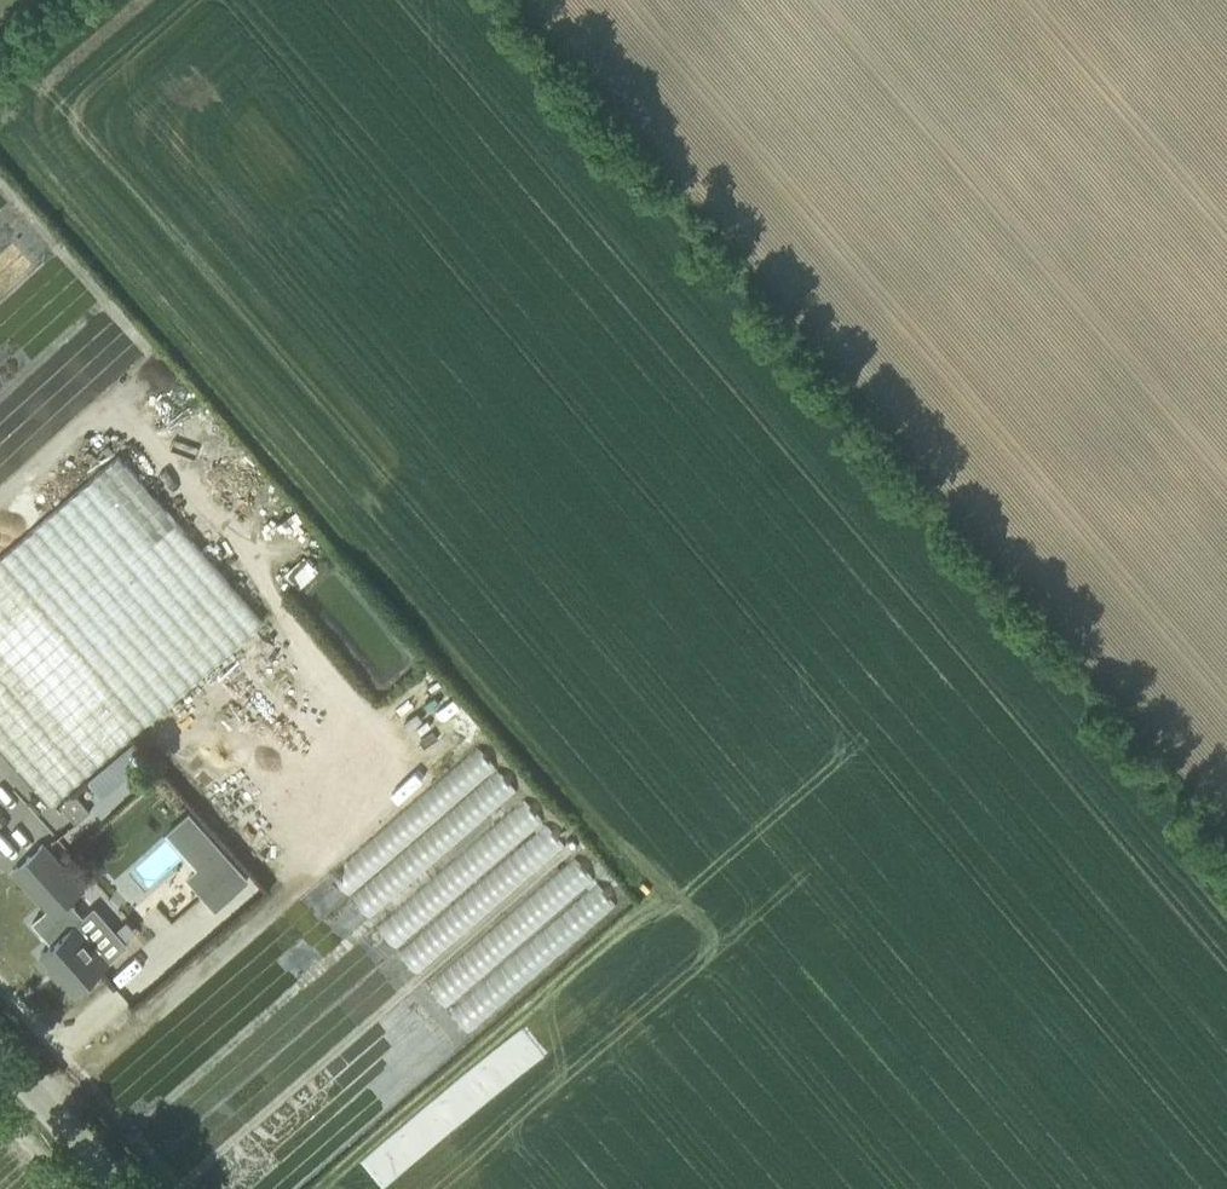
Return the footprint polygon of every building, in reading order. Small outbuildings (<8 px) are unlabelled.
[(50,804),(263,620),(119,455),(0,558),(0,746),(50,804)] [(302,586),(322,569),(310,555),(290,572),(302,586)] [(132,742),(86,779),(100,796),(146,758),(132,742)] [(479,742),(329,872),(373,922),(374,922),(417,972),(469,928),(476,936),(492,922),(485,914),(568,843),(547,818),(546,819),(522,792),(479,742)] [(74,791),(61,803),(76,821),(90,809),(82,800),(74,791)] [(32,853),(14,869),(48,907),(32,921),(52,943),(41,953),(75,991),(93,975),(110,960),(127,945),(111,927),(102,936),(84,915),(76,922),(68,912),(75,906),(69,900),(70,900),(82,889),(82,888),(42,843),(32,853)] [(221,848),(190,876),(217,907),(248,879),(221,848)] [(467,1030),(620,904),(578,853),(425,980),(467,1030)]
